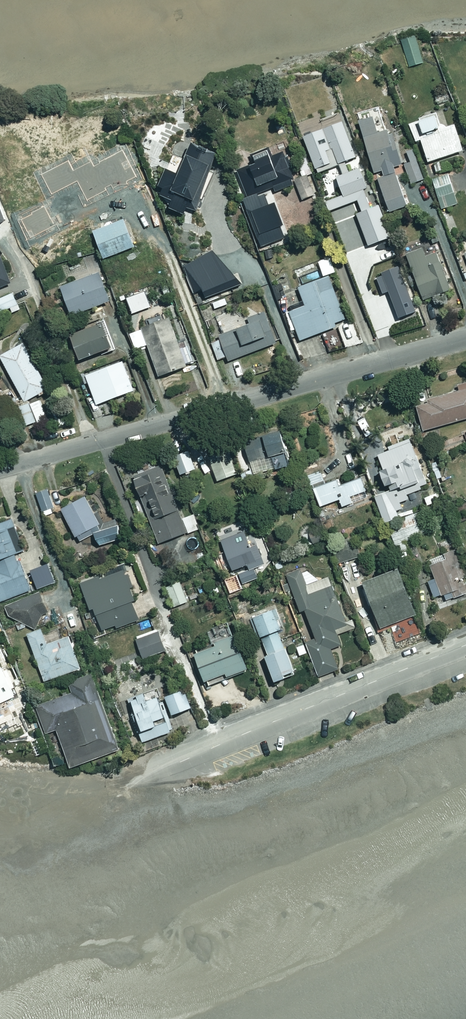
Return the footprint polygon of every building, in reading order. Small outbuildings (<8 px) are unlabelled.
[(423,61),(414,33),(400,37),(409,65),(423,61)] [(438,121),(434,109),(415,115),(416,118),(407,121),(414,139),(419,137),(426,159),(461,148),(452,121),(445,124),(444,123),(443,122),(441,121),(440,121),(438,121)] [(356,118),(373,171),(381,169),(382,173),(376,175),(387,210),(406,204),(393,165),(401,162),(391,131),(388,132),(386,127),(377,130),(371,113),(356,118)] [(355,154),(341,119),(301,134),(314,167),(315,166),(317,170),(338,163),(341,172),(335,174),(342,193),(324,200),(327,209),(356,198),(360,209),(370,206),(362,187),(366,186),(358,166),(347,170),(343,159),(355,154)] [(165,195),(164,198),(177,203),(174,211),(189,217),(193,210),(202,214),(222,156),(196,145),(189,163),(193,165),(186,178),(171,171),(162,188),(165,190),(163,195),(165,195)] [(246,195),(257,191),(272,185),(274,190),(292,182),(290,178),(293,177),(282,150),(269,155),(266,146),(250,152),(253,159),(247,161),(247,163),(235,168),(245,192),(246,195)] [(411,147),(406,149),(410,160),(403,163),(410,182),(423,177),(411,147)] [(95,159),(72,167),(87,208),(101,203),(142,188),(130,157),(99,169),(95,159)] [(312,188),(306,172),(293,177),(299,193),(312,188)] [(447,172),(431,177),(441,207),(457,202),(447,172)] [(246,195),(245,192),(240,195),(256,237),(268,232),(258,206),(263,204),(257,191),(246,195)] [(2,200),(0,200),(0,228),(12,224),(2,200)] [(95,232),(110,227),(101,203),(87,208),(95,232)] [(360,209),(355,211),(367,244),(390,235),(378,203),(370,206),(360,209)] [(105,260),(138,248),(128,220),(110,227),(95,232),(105,260)] [(421,246),(405,252),(422,297),(449,287),(435,250),(425,254),(421,246)] [(206,291),(209,300),(245,286),(215,251),(186,267),(197,294),(206,291)] [(1,255),(0,256),(0,290),(14,284),(1,255)] [(317,260),(323,275),(334,270),(329,255),(317,260)] [(113,303),(101,273),(63,288),(75,317),(113,303)] [(328,273),(319,277),(302,283),(297,285),(302,298),(289,303),(291,309),(288,310),(299,338),(335,325),(334,321),(344,317),(328,273)] [(14,294),(0,300),(0,314),(2,319),(22,311),(14,294)] [(129,300),(135,315),(153,308),(148,294),(129,300)] [(279,345),(267,313),(251,319),(253,325),(221,337),(231,363),(279,345)] [(190,368),(171,320),(132,335),(138,351),(149,347),(161,379),(190,368)] [(116,350),(107,325),(75,338),(85,362),(116,350)] [(52,390),(27,344),(2,357),(27,404),(52,390)] [(136,393),(125,363),(88,376),(99,406),(136,393)] [(456,383),(458,388),(426,397),(427,401),(415,404),(421,428),(465,416),(465,380),(456,383)] [(38,424),(31,404),(22,408),(29,428),(38,424)] [(284,448),(278,427),(241,437),(251,473),(274,466),(270,452),(284,448)] [(383,482),(386,481),(389,488),(373,494),(383,521),(398,515),(395,508),(401,506),(399,500),(407,497),(405,493),(421,488),(420,485),(426,483),(408,436),(386,444),(388,448),(376,452),(381,466),(377,467),(383,482)] [(187,447),(171,453),(179,472),(194,466),(187,447)] [(207,456),(216,479),(236,471),(227,449),(207,456)] [(353,467),(350,454),(341,456),(344,469),(353,467)] [(169,487),(160,463),(131,474),(157,541),(198,526),(193,512),(181,517),(171,493),(175,491),(173,485),(169,487)] [(367,495),(360,474),(337,483),(335,477),(311,485),(318,504),(338,497),(341,505),(367,495)] [(53,506),(46,488),(35,492),(42,510),(53,506)] [(93,512),(84,494),(59,507),(74,535),(76,534),(78,539),(92,532),(98,542),(118,537),(114,517),(103,521),(97,510),(93,512)] [(420,535),(413,512),(386,521),(397,552),(406,549),(404,540),(420,535)] [(10,517),(0,521),(0,599),(30,588),(15,551),(22,548),(10,517)] [(302,534),(307,545),(325,537),(320,526),(302,534)] [(249,545),(242,530),(219,539),(231,568),(246,562),(248,568),(253,566),(263,562),(255,542),(249,545)] [(353,536),(330,543),(337,562),(359,554),(353,536)] [(456,551),(430,561),(437,578),(430,581),(436,597),(445,593),(448,600),(465,593),(465,579),(456,551)] [(257,576),(253,566),(248,568),(237,572),(242,582),(257,576)] [(124,573),(122,568),(98,577),(97,574),(78,581),(88,607),(91,605),(100,628),(113,623),(115,627),(138,618),(130,598),(133,597),(129,585),(132,584),(127,572),(124,573)] [(418,614),(401,568),(366,581),(384,627),(418,614)] [(308,585),(302,570),(289,575),(302,612),(307,610),(318,638),(308,641),(321,676),(341,669),(333,649),(343,645),(339,634),(357,628),(354,619),(348,621),(331,576),(308,585)] [(187,600),(180,579),(167,584),(175,605),(187,600)] [(47,611),(39,589),(3,604),(7,615),(34,628),(42,613),(47,611)] [(262,642),(279,635),(276,629),(280,627),(275,616),(278,615),(274,605),(248,616),(257,637),(260,636),(262,642)] [(45,642),(39,626),(34,628),(25,631),(43,679),(79,666),(68,634),(45,642)] [(164,649),(157,629),(135,636),(142,656),(164,649)] [(246,666),(233,632),(212,639),(214,642),(192,650),(202,678),(223,670),(225,674),(246,666)] [(279,635),(262,642),(266,651),(262,653),(272,678),(282,674),(281,672),(292,667),(279,635)] [(0,665),(0,700),(13,695),(0,665)] [(73,767),(120,749),(92,673),(70,681),(74,692),(38,705),(48,733),(59,729),(73,767)] [(171,727),(156,685),(127,696),(133,712),(131,713),(137,728),(138,728),(142,740),(169,730),(169,728),(171,727)] [(189,704),(182,686),(163,693),(170,711),(189,704)] [(50,751),(43,735),(31,740),(38,756),(50,751)]
